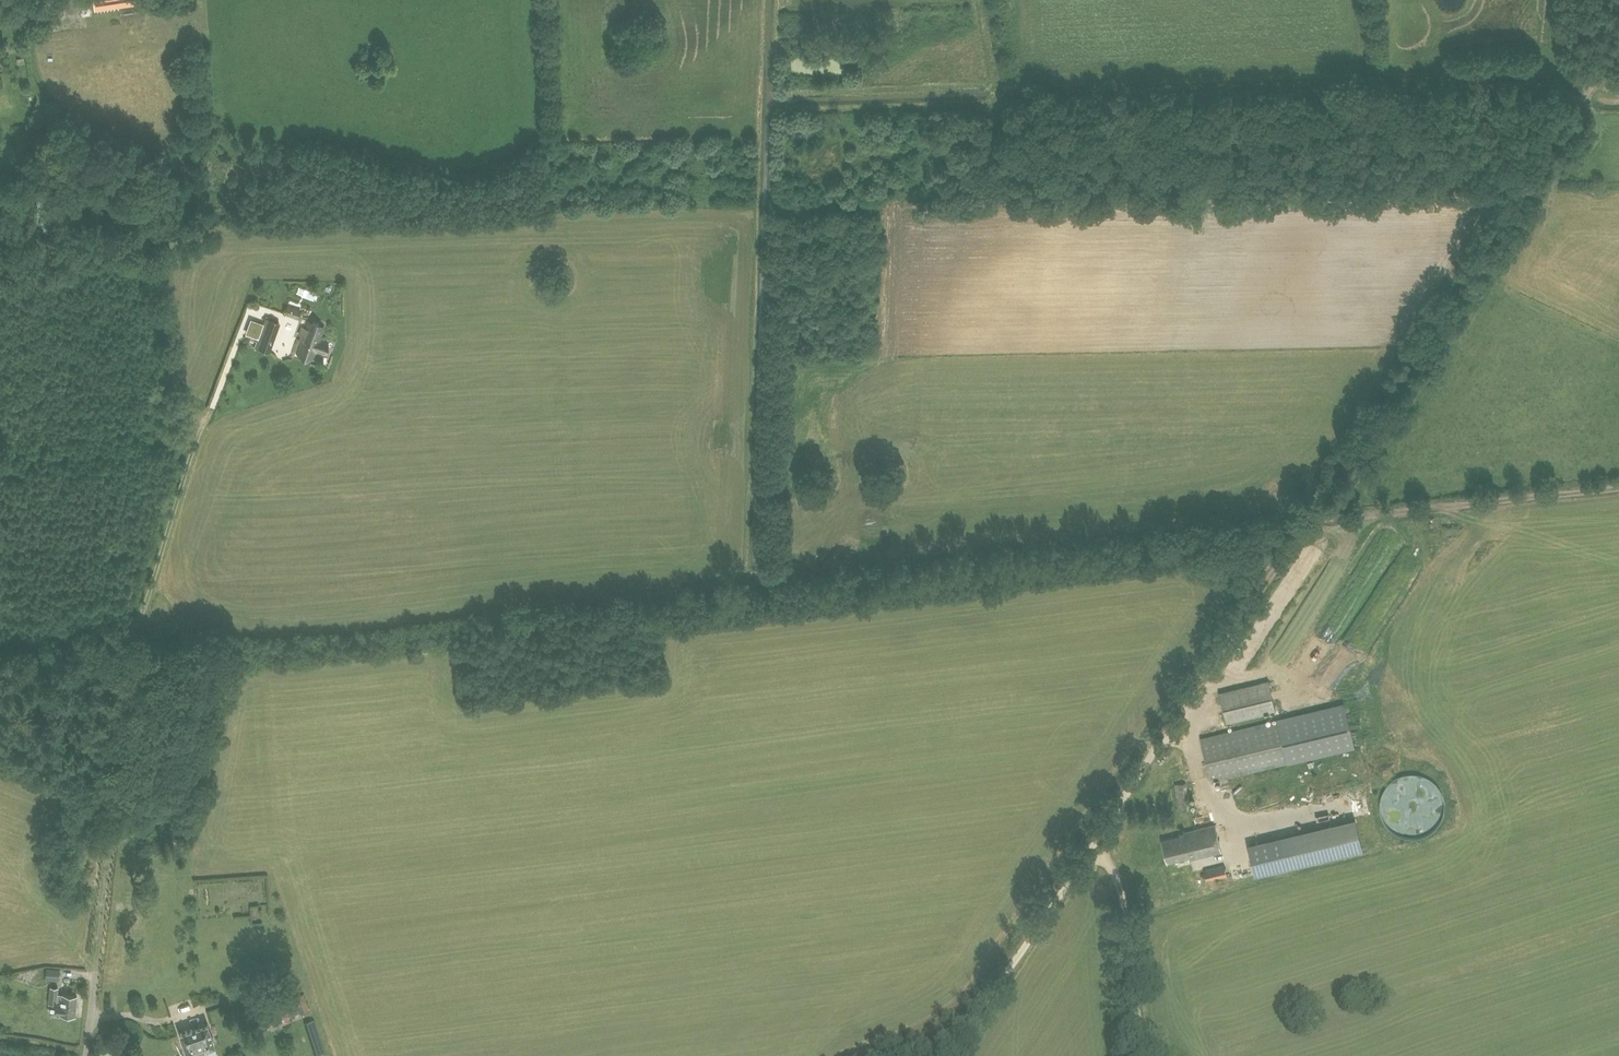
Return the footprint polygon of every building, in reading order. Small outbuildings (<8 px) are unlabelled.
[(299,317),(302,309),(295,306),(295,304),(288,301),(285,312),(299,317)] [(270,345),(278,322),(265,318),(257,341),(270,345)] [(300,336),(294,354),(309,359),(312,352),(320,355),(325,343),(316,340),(321,327),(305,322),(303,329),(299,328),(296,335),(300,336)] [(1451,529),(1457,534),(1465,525),(1457,519),(1455,521),(1457,523),(1451,529)] [(1322,638),(1319,648),(1325,650),(1328,639),(1322,638)] [(1278,711),(1270,680),(1220,693),(1228,724),(1278,711)] [(1381,687),(1386,699),(1393,697),(1388,684),(1381,687)] [(1344,703),(1202,739),(1213,781),(1287,763),(1287,764),(1355,748),(1344,703)] [(1179,812),(1191,810),(1188,783),(1176,784),(1179,812)] [(1184,836),(1163,841),(1168,862),(1189,856),(1190,860),(1223,852),(1216,825),(1184,832),(1184,836)] [(1240,845),(1246,875),(1277,868),(1271,838),(1240,845)] [(1220,894),(1218,887),(1230,883),(1226,864),(1206,869),(1208,882),(1204,883),(1207,897),(1220,894)] [(234,890),(226,890),(226,899),(234,899),(234,890)] [(945,969),(957,963),(952,953),(940,959),(945,969)] [(58,981),(59,974),(59,969),(46,968),(45,979),(58,981)] [(51,1003),(50,1011),(61,1012),(61,1014),(76,1015),(78,995),(62,994),(61,999),(58,999),(59,988),(50,987),(49,1003),(51,1003)] [(305,992),(283,1000),(261,1008),(270,1031),(292,1023),(290,1018),(311,1010),(305,992)] [(314,1020),(305,1023),(315,1054),(325,1051),(314,1020)] [(212,1045),(215,1044),(207,1023),(180,1033),(188,1055),(197,1051),(198,1055),(216,1055),(212,1045)]
